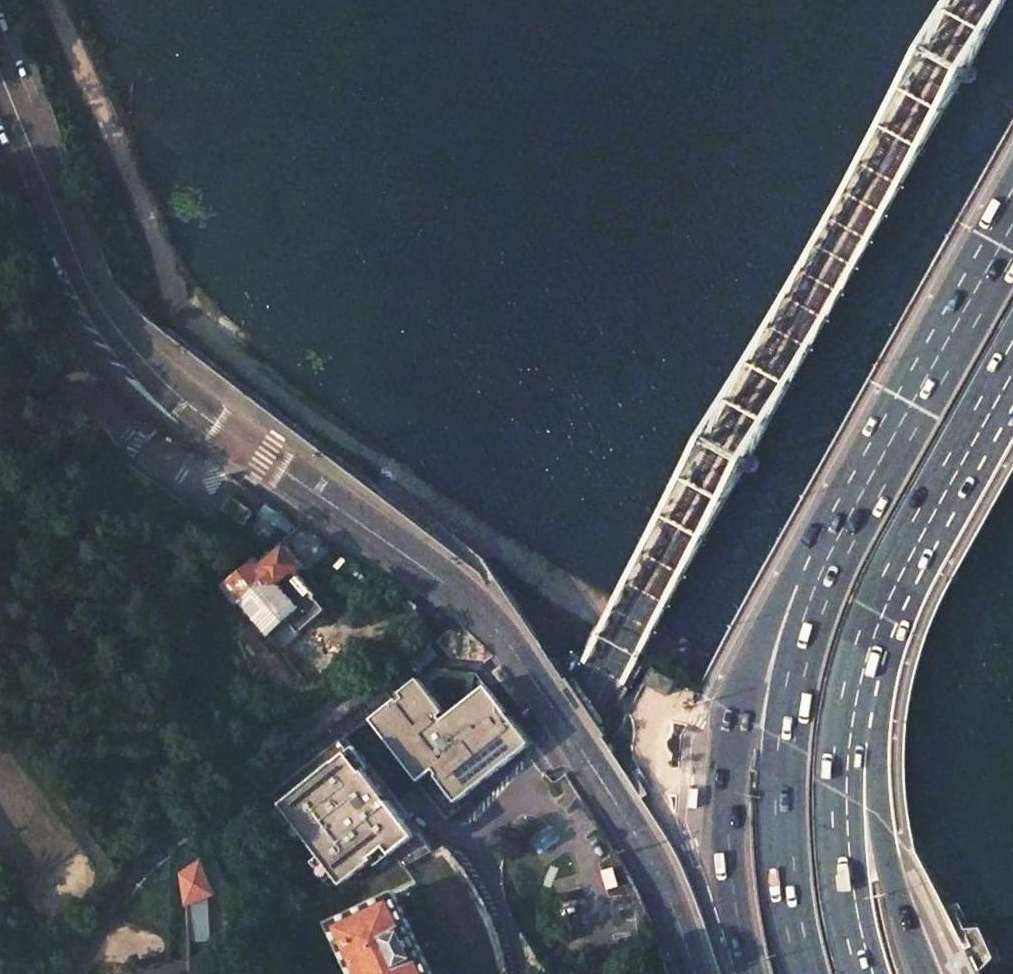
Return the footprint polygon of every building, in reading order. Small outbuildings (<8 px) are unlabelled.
[(304,564),(288,545),(274,556),(270,551),(226,586),(240,603),(243,601),(267,633),(289,616),(299,630),(327,607),(317,594),(319,593),(298,568),(304,564)] [(669,692),(674,683),(676,681),(654,668),(646,681),(668,694),(669,692)] [(421,682),(370,720),(447,819),(461,808),(456,802),(531,744),(488,687),(448,718),(421,682)] [(689,693),(674,683),(669,692),(684,702),(689,693)] [(337,881),(341,886),(373,861),(377,867),(416,836),(341,740),(271,792),(281,807),(273,812),(296,842),(303,836),(319,856),(311,862),(329,885),(337,881)] [(202,861),(185,870),(181,872),(186,901),(211,894),(216,892),(202,861)] [(397,890),(327,923),(351,973),(435,973),(397,890)] [(186,901),(188,945),(213,944),(211,894),(186,901)]
